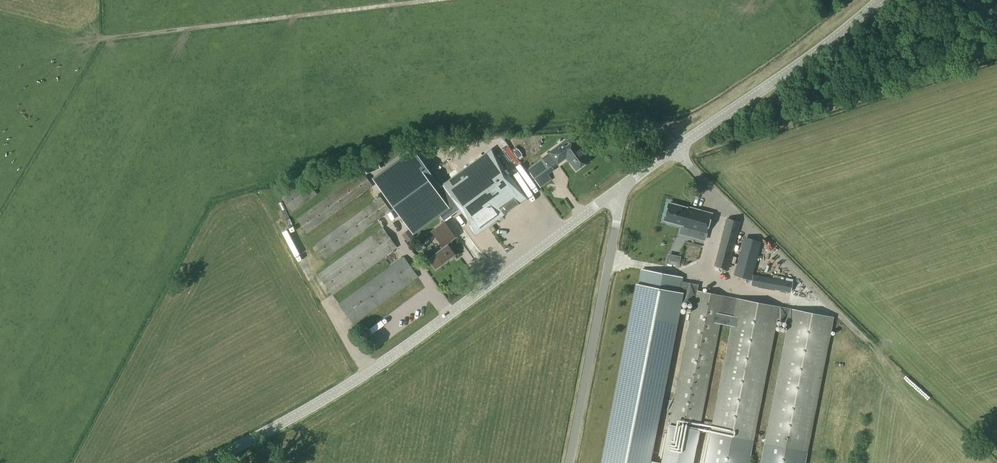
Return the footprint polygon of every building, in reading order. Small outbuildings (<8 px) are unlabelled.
[(550,155),(529,170),(542,188),(552,181),(548,176),(554,172),(552,169),(557,165),(567,159),(576,172),(589,162),(572,139),(560,148),(559,147),(549,154),(550,155)] [(414,235),(454,205),(476,236),(527,199),(491,150),(441,188),(415,154),(411,158),(408,153),(373,179),(414,235)] [(386,156),(363,165),(366,175),(390,166),(386,156)] [(511,158),(504,162),(512,175),(519,170),(511,158)] [(363,173),(297,220),(307,234),(373,187),(363,173)] [(304,183),(282,199),(291,212),(313,197),(304,183)] [(380,198),(315,245),(325,259),(390,212),(380,198)] [(669,204),(664,221),(682,226),(682,227),(706,234),(711,214),(687,208),(687,209),(669,204)] [(727,218),(715,266),(728,270),(740,222),(727,218)] [(431,248),(424,253),(436,269),(455,255),(447,244),(456,237),(445,223),(432,232),(443,246),(441,248),(442,250),(436,255),(431,248)] [(383,228),(317,276),(332,295),(397,248),(383,228)] [(407,242),(415,237),(409,230),(402,235),(407,242)] [(671,234),(668,244),(677,246),(679,237),(671,234)] [(744,240),(735,276),(751,280),(761,244),(744,240)] [(403,257),(338,305),(352,325),(418,277),(403,257)] [(683,279),(640,271),(603,462),(647,462),(681,292),(695,295),(661,462),(691,462),(722,315),(734,317),(706,462),(749,462),(777,319),(789,322),(762,462),(805,462),(834,318),(788,308),(698,291),(699,285),(682,282),(683,279)] [(753,275),(751,285),(790,295),(792,285),(753,275)]
